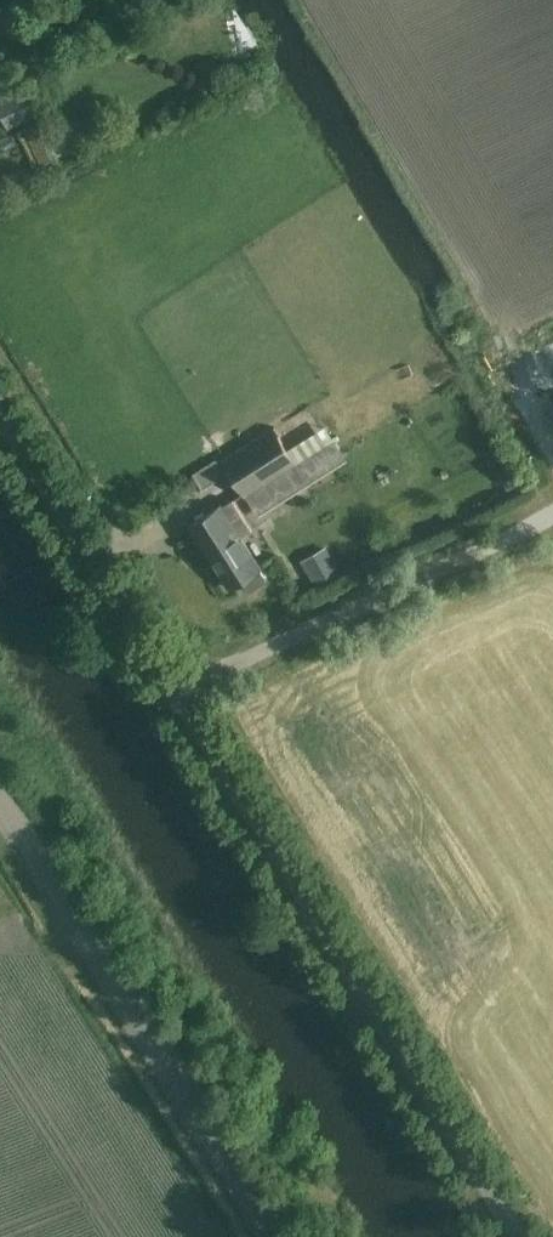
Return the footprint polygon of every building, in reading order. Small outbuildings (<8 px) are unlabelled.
[(34,102),(8,115),(15,129),(41,116),(34,102)] [(80,112),(35,133),(49,164),(94,143),(80,112)] [(345,456),(327,428),(289,452),(275,429),(222,463),(245,500),(250,497),(258,511),(345,456)] [(253,530),(234,499),(222,507),(221,506),(191,524),(231,588),(240,582),(245,590),(251,590),(263,582),(265,577),(240,537),(253,530)] [(320,584),(347,570),(334,546),(307,561),(320,584)]
